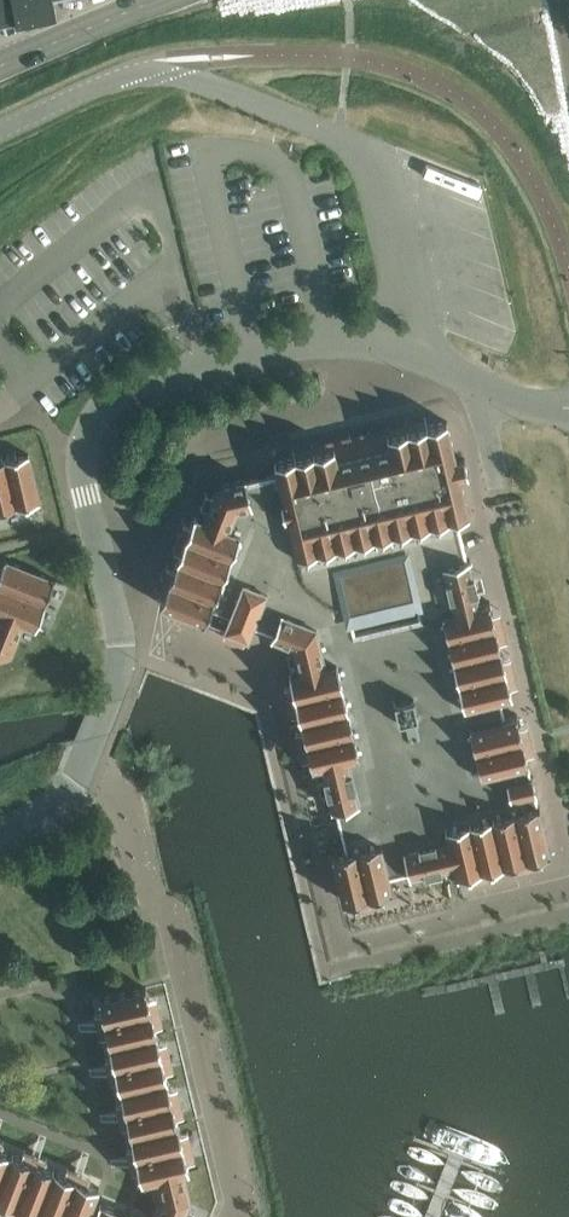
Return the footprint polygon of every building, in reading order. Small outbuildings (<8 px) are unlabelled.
[(18,21),(19,24),(58,15),(56,4),(55,0),(0,0),(0,25),(18,21)] [(196,514),(161,603),(206,621),(226,628),(249,638),(254,626),(274,634),(273,636),(295,645),(301,670),(291,673),(313,766),(326,763),(347,850),(334,853),(345,901),(393,889),(390,877),(410,872),(411,875),(456,864),(458,874),(551,852),(540,804),(537,790),(534,775),(533,775),(529,762),(518,714),(506,717),(501,697),(513,694),(491,601),(482,603),(470,559),(468,559),(458,516),(470,513),(461,474),(469,472),(466,457),(457,459),(448,420),(389,435),(392,446),(338,459),(335,447),(276,462),(279,473),(248,481),(247,478),(218,485),(205,517),(196,514)] [(11,459),(7,460),(18,507),(21,506),(36,503),(41,501),(36,480),(30,454),(16,458),(11,459)] [(14,508),(18,507),(7,460),(3,461),(0,462),(0,511),(14,508)] [(36,601),(46,605),(46,604),(48,599),(54,585),(56,579),(36,571),(7,559),(0,575),(0,576),(0,587),(36,601)] [(25,625),(36,630),(39,624),(44,609),(46,605),(36,601),(0,587),(0,615),(25,625)] [(12,656),(19,640),(24,626),(25,625),(0,615),(0,660),(12,656)] [(192,1199),(185,1172),(191,1171),(147,988),(147,987),(100,998),(104,1012),(105,1018),(117,1071),(119,1077),(128,1117),(129,1121),(139,1161),(140,1167),(144,1181),(159,1178),(161,1186),(162,1191),(164,1198),(156,1216),(185,1216),(192,1199)] [(46,1216),(88,1216),(100,1187),(74,1176),(68,1174),(30,1159),(25,1157),(0,1147),(0,1199),(46,1216)] [(96,1216),(137,1216),(132,1215),(126,1213),(101,1203),(96,1216)]
